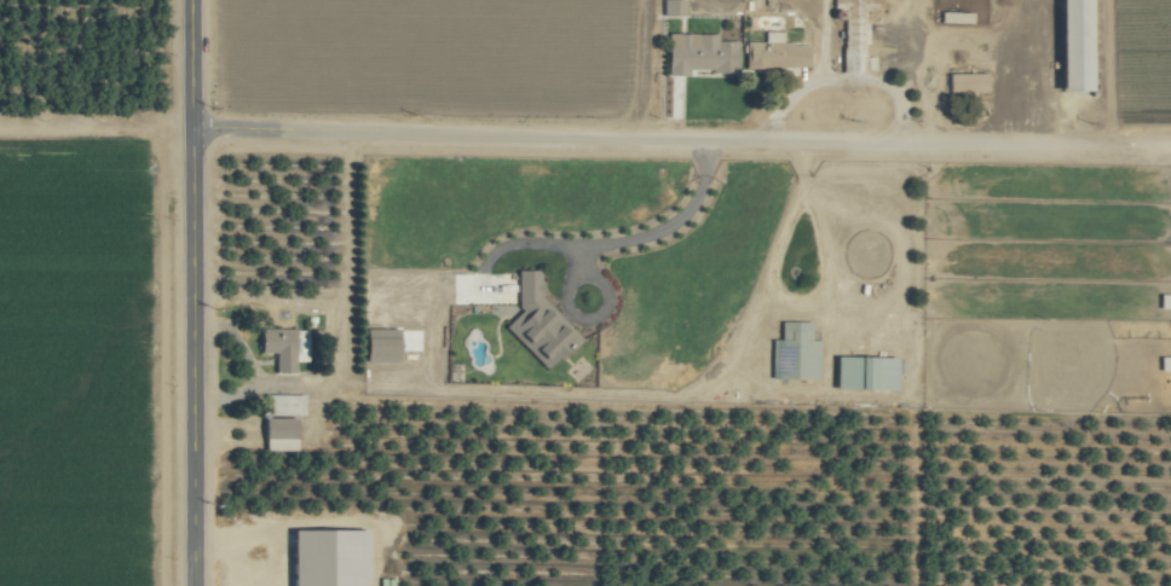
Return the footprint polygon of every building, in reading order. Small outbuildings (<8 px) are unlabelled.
[(845,46),(862,45),(860,11),(843,12),(845,46)] [(715,35),(665,33),(664,75),(685,76),(685,71),(734,72),(735,41),(715,41),(715,35)] [(744,68),(807,67),(807,42),(743,43),(744,68)] [(984,90),(984,74),(946,74),(947,91),(984,90)] [(537,268),(514,269),(515,312),(501,325),(542,368),(558,353),(563,353),(578,338),(537,295),(537,268)] [(817,339),(808,339),(808,320),(778,320),(778,339),(769,339),(769,350),(778,350),(777,367),(787,367),(787,377),(816,377),(817,339)] [(292,370),(293,361),(305,361),(305,328),(258,327),(257,351),(273,351),(273,370),(292,370)] [(395,361),(395,328),(362,327),(361,361),(395,361)] [(892,388),(893,356),(832,355),(831,387),(892,388)] [(300,393),(263,394),(263,415),(301,414),(300,393)] [(291,417),(259,417),(260,450),(292,449),(291,417)]
